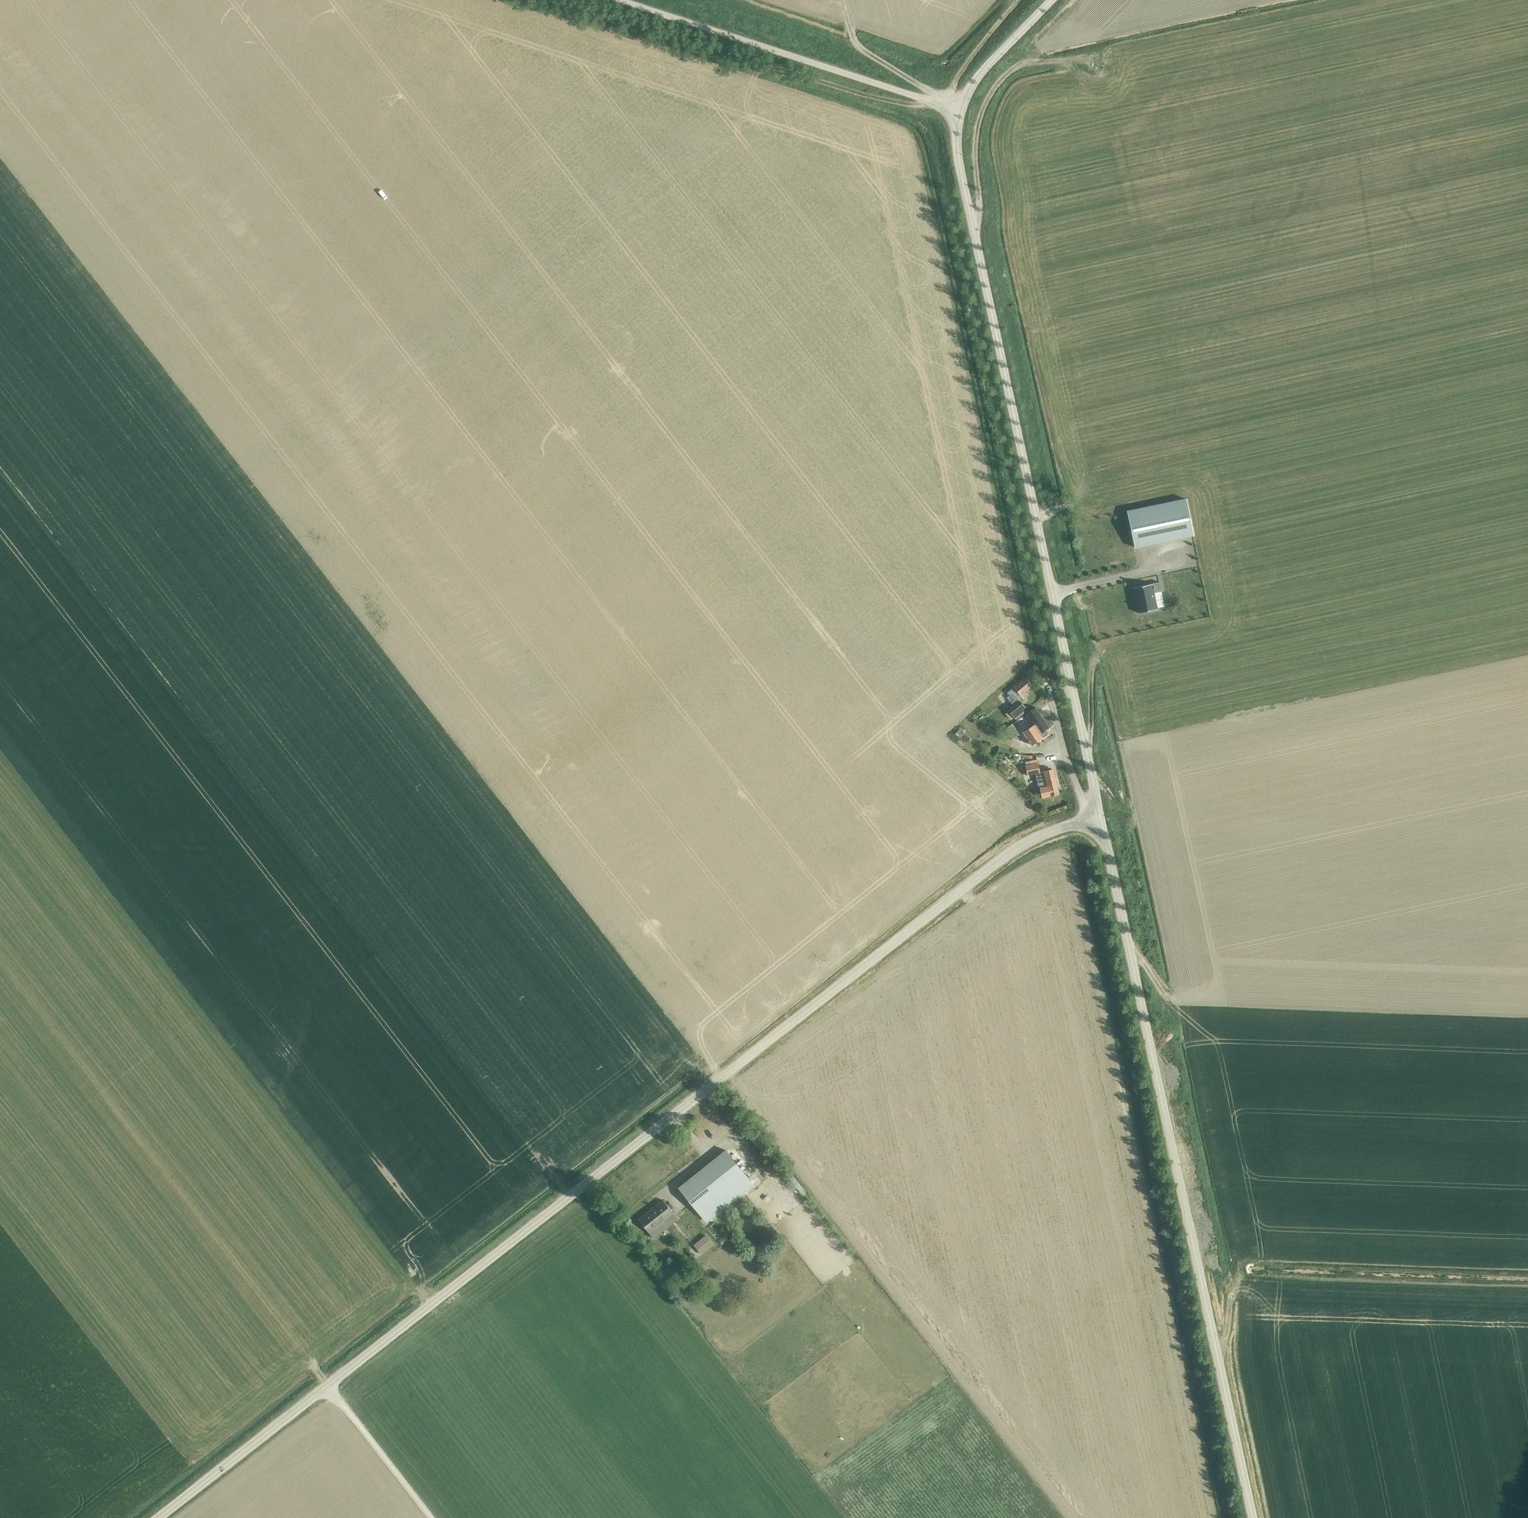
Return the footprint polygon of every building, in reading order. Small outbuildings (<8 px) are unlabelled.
[(1167,453),(1150,456),(1152,468),(1169,465),(1167,453)] [(1187,499),(1127,511),(1135,547),(1194,535),(1187,499)] [(1121,546),(1114,547),(1115,562),(1122,562),(1121,546)] [(1168,559),(1148,558),(1147,568),(1167,568),(1168,559)] [(1152,584),(1133,587),(1139,613),(1158,609),(1154,592),(1162,591),(1160,582),(1152,584)] [(1014,700),(1021,695),(1033,686),(1026,677),(1014,687),(1008,692),(1014,700)] [(1008,711),(1015,719),(1027,709),(1021,701),(1008,711)] [(1046,730),(1049,727),(1036,707),(1026,713),(1031,721),(1033,719),(1036,723),(1033,725),(1023,731),(1032,745),(1043,738),(1048,734),(1046,730)] [(1013,739),(1020,734),(1012,724),(1005,729),(1013,739)] [(1026,766),(1028,775),(1040,772),(1038,763),(1026,766)] [(1040,788),(1042,797),(1059,794),(1057,785),(1053,769),(1044,771),(1048,786),(1040,788)] [(717,1201),(748,1177),(726,1150),(679,1187),(704,1219),(721,1205),(717,1201)] [(666,1199),(649,1212),(639,1219),(649,1232),(669,1217),(666,1212),(672,1207),(666,1199)] [(697,1242),(703,1250),(713,1242),(706,1235),(697,1242)]
